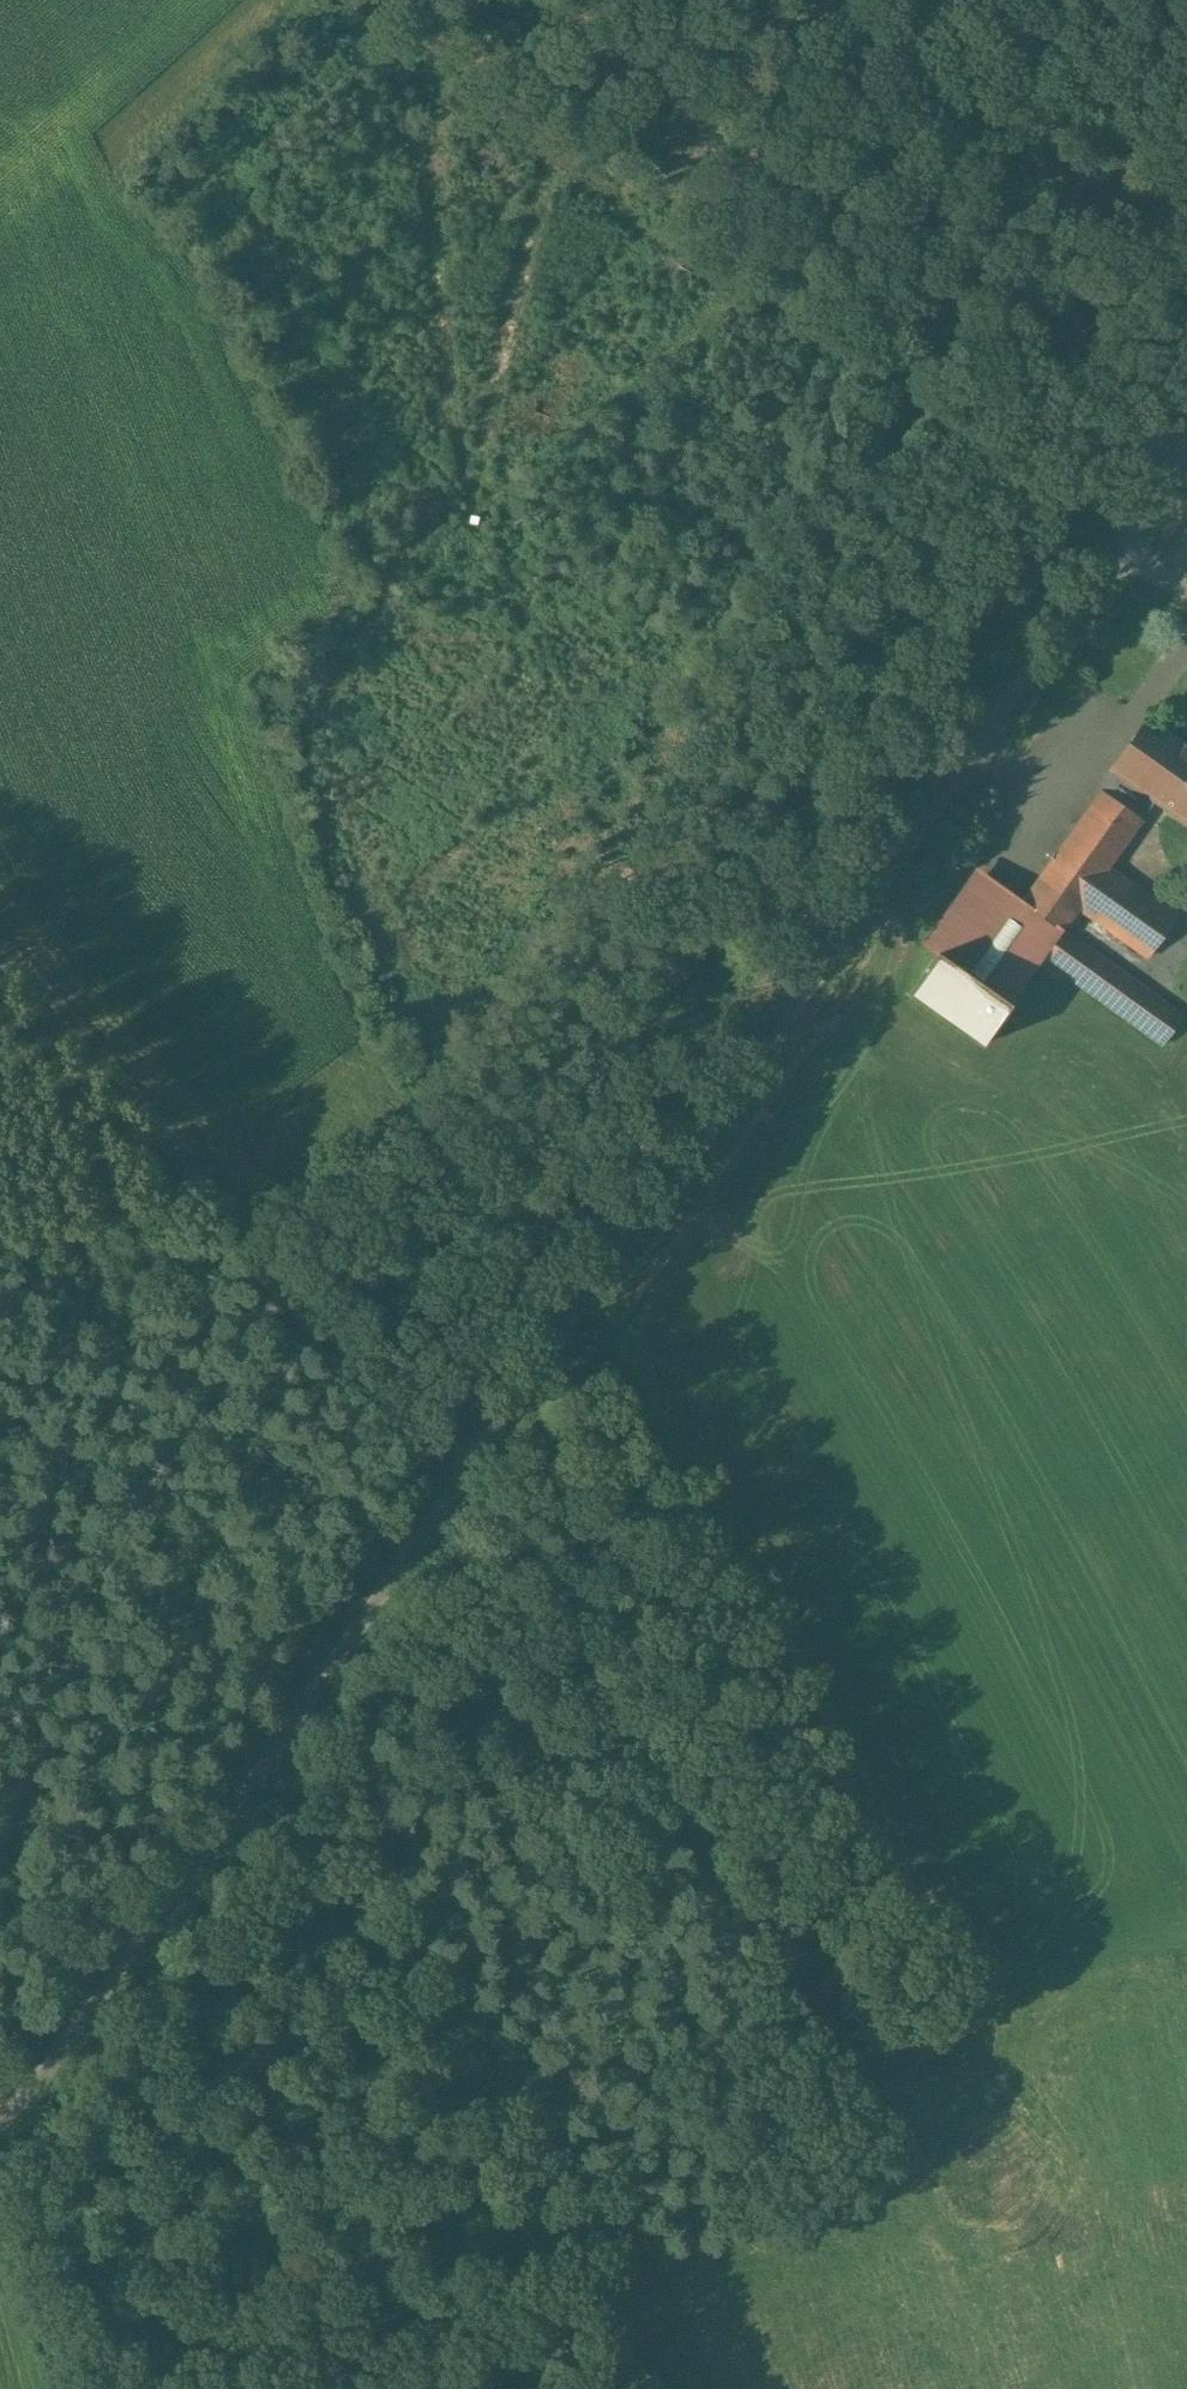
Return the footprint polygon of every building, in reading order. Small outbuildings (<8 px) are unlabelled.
[(1147,720),(1112,769),(1154,799),(1186,823),(1186,749),(1147,720)] [(1154,799),(1113,770),(1110,775),(1111,776),(1101,791),(1140,819),(1154,799)] [(1101,791),(1022,902),(1061,930),(1106,867),(1140,819),(1101,791)] [(1176,917),(1106,867),(1078,906),(1148,957),(1176,917)] [(1022,902),(990,879),(937,954),(1008,1005),(1036,966),(1042,958),(1062,930),(1061,930),(1022,902)] [(1182,1017),(1062,930),(1042,958),(1066,975),(1162,1044),(1182,1017)] [(1008,1005),(937,954),(908,994),(980,1045),(1008,1005)] [(1066,975),(1042,958),(1036,966),(1060,983),(1066,975)]
